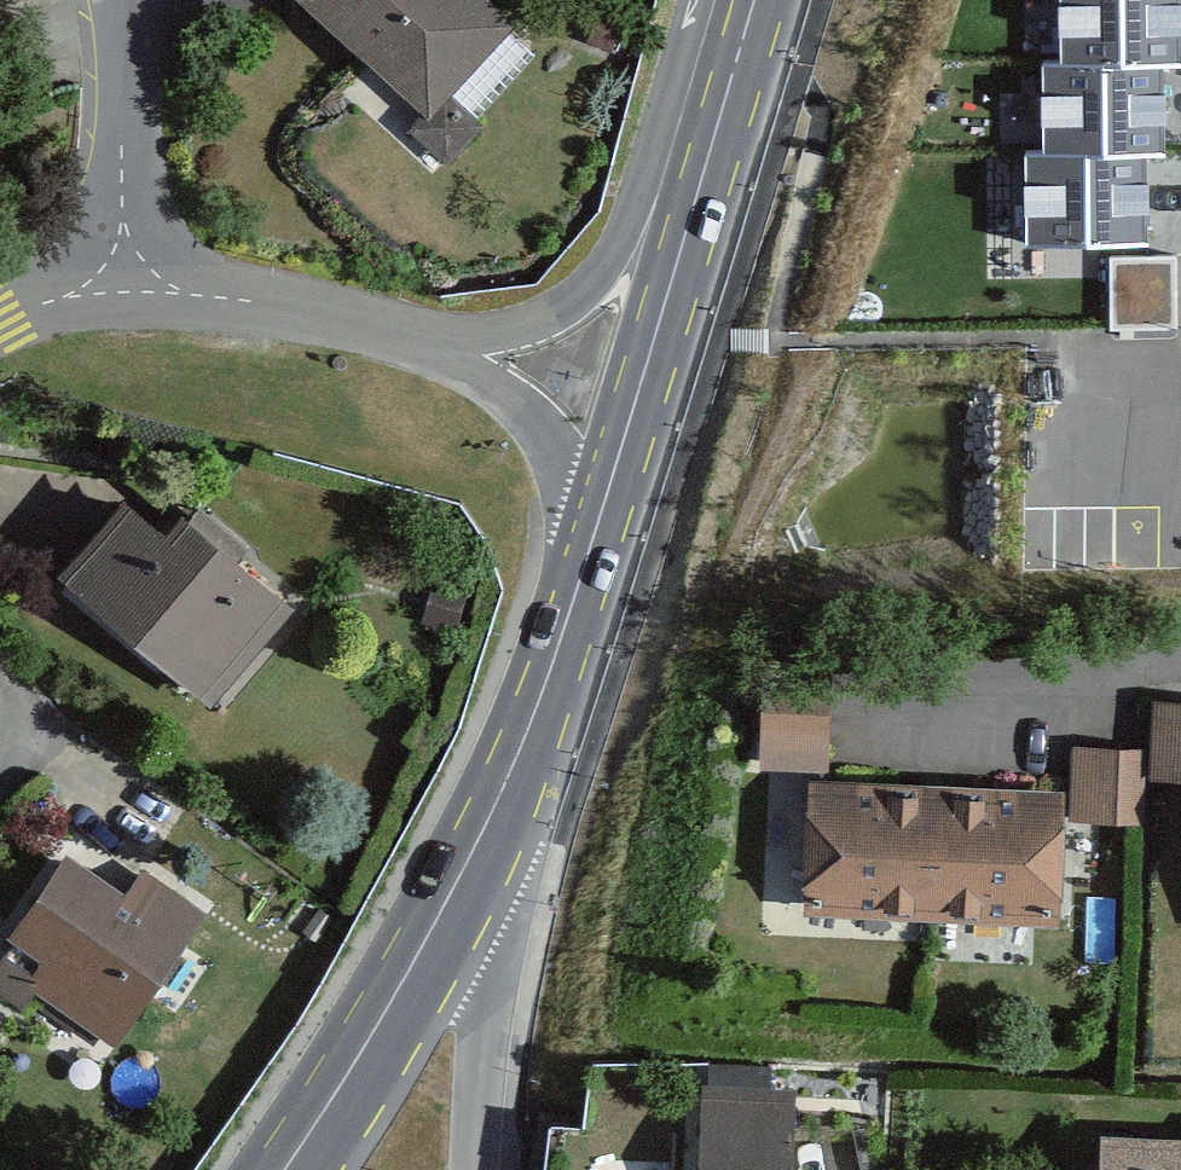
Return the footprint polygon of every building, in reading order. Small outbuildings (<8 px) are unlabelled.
[(425,100),(502,21),(480,0),(323,0),(425,100)] [(1083,69),(1180,71),(1180,0),(1082,0),(1083,69)] [(1059,69),(1058,118),(1058,168),(1180,170),(1180,71),(1083,69),(1059,69)] [(1035,167),(1033,220),(1033,270),(1180,273),(1180,170),(1058,168),(1035,167)] [(124,503),(69,565),(209,687),(284,603),(179,512),(160,534),(124,503)] [(769,679),(765,735),(822,739),(825,682),(769,679)] [(1152,700),(1148,771),(1180,773),(1180,702),(1152,700)] [(1134,747),(1071,744),(1068,811),(1132,814),(1134,747)] [(1043,794),(816,785),(812,900),(1038,909),(1043,794)] [(126,901),(62,856),(10,928),(45,953),(28,977),(108,1034),(195,912),(144,876),(126,901)] [(832,909),(831,931),(925,937),(926,915),(832,909)] [(709,1094),(704,1169),(785,1169),(790,1099),(709,1094)] [(1097,1141),(1094,1169),(1180,1169),(1180,1146),(1097,1141)]
